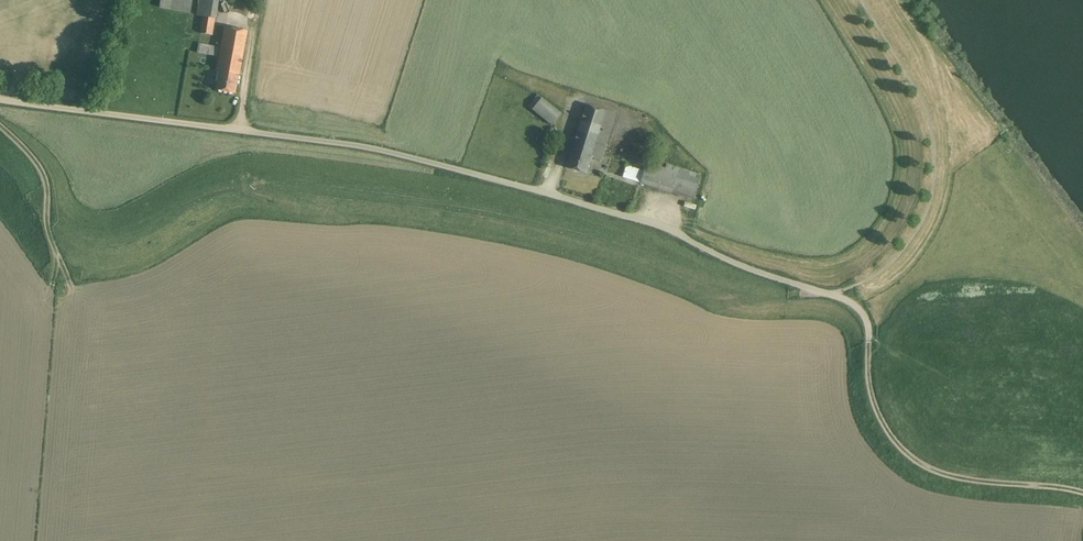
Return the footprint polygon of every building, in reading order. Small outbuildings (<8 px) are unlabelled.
[(192,0),(161,0),(159,8),(190,13),(192,0)] [(212,35),(215,18),(216,18),(219,0),(198,0),(196,15),(202,16),(200,33),(212,35)] [(219,76),(216,91),(235,94),(248,32),(225,27),(216,75),(219,76)] [(197,52),(217,56),(219,47),(199,43),(197,52)] [(527,107),(552,126),(561,114),(537,94),(527,107)] [(585,174),(591,158),(600,161),(615,114),(587,105),(566,168),(585,174)] [(665,168),(647,163),(644,171),(640,183),(694,201),(700,180),(696,178),(697,174),(667,164),(665,168)] [(621,177),(640,183),(644,171),(625,165),(621,177)]
